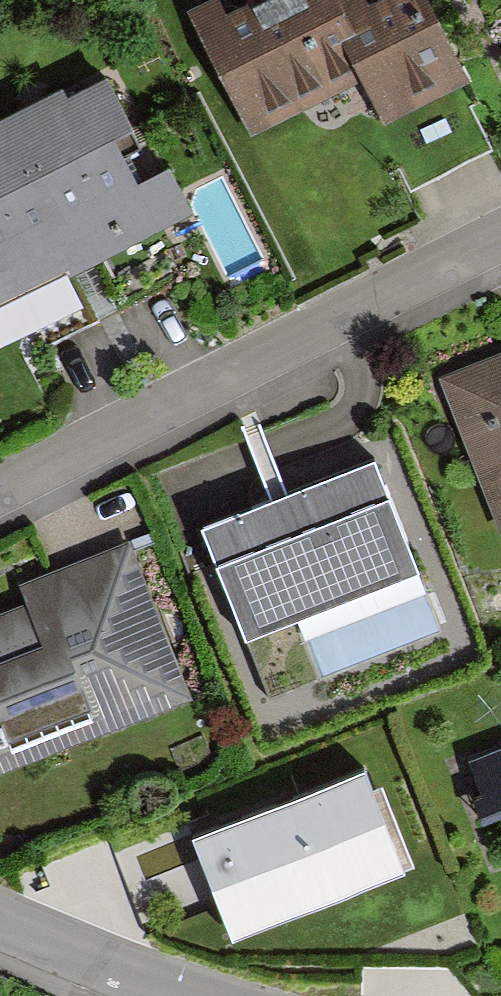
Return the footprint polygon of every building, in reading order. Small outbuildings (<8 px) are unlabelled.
[(203,12),(261,128),(357,80),(380,127),(460,87),(416,0),(343,0),(334,4),(331,0),(227,0),(203,12)] [(107,91),(17,136),(84,268),(188,215),(168,178),(139,193),(114,144),(130,136),(107,91)] [(0,145),(0,311),(84,268),(17,136),(0,145)] [(459,376),(500,485),(500,360),(459,376)] [(374,456),(203,521),(271,698),(322,678),(305,634),(413,592),(425,588),(374,456)] [(193,691),(135,548),(30,590),(36,603),(0,617),(0,769),(193,691)] [(482,757),(500,804),(500,750),(482,757)] [(417,864),(377,766),(300,797),(294,783),(168,835),(196,903),(243,884),(261,928),(417,864)]
